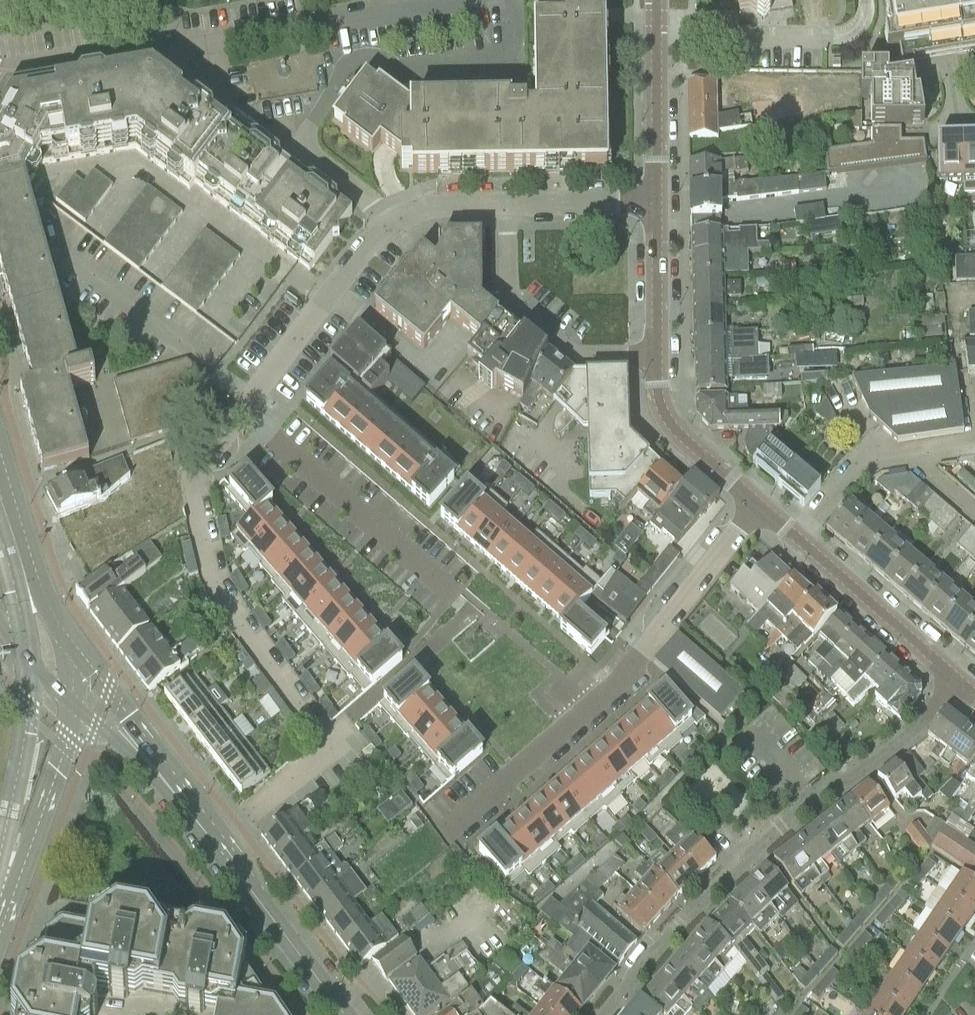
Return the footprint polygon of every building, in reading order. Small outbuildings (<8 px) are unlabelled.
[(333,121),(344,129),(342,132),(371,154),(380,144),(387,150),(401,160),(401,170),(411,169),(412,175),(449,174),(449,170),(460,170),(460,174),(462,174),(462,170),(473,170),(473,174),(545,173),(545,169),(556,169),(556,177),(558,177),(574,176),(574,172),(606,172),(606,169),(602,169),(602,158),(605,158),(604,86),(600,86),(600,75),(604,75),(604,73),(600,73),(600,62),(604,62),(603,25),(602,25),(602,11),(598,12),(595,0),(533,0),(539,26),(534,26),(535,63),(539,63),(539,74),(535,74),(535,77),(539,77),(539,87),(535,87),(536,114),(525,114),(525,109),(509,109),(509,104),(472,105),(472,109),(461,109),(461,105),(458,105),(458,109),(448,109),(448,105),(407,106),(378,84),(376,87),(365,79),(350,99),(347,97),(346,99),(349,101),(333,121)] [(739,13),(748,12),(763,22),(770,13),(792,9),(790,0),(737,0),(739,13)] [(883,1),(888,33),(891,53),(898,52),(927,47),(929,47),(941,45),(943,52),(962,49),(961,42),(973,40),(974,47),(974,0),(887,0),(883,1)] [(860,100),(871,100),(871,126),(911,126),(911,111),(921,111),(919,98),(915,99),(911,79),(906,80),(905,72),(898,72),(860,72),(860,100)] [(152,76),(57,92),(58,100),(68,161),(134,150),(149,88),(152,76)] [(149,88),(134,150),(188,191),(193,184),(230,134),(152,76),(149,88)] [(695,83),(687,83),(689,139),(717,138),(717,135),(738,131),(735,116),(716,119),(716,118),(716,83),(695,83)] [(25,184),(31,183),(40,166),(68,161),(57,92),(55,84),(5,92),(0,102),(0,191),(25,184)] [(805,95),(753,98),(755,137),(807,134),(805,95)] [(852,115),(852,131),(861,131),(861,114),(852,115)] [(749,117),(738,119),(740,130),(751,127),(749,117)] [(235,128),(230,134),(193,184),(250,228),(293,172),(253,141),(235,128)] [(824,153),(827,175),(926,162),(923,143),(900,143),(900,130),(871,130),(871,147),(824,153)] [(937,183),(962,182),(961,142),(936,143),(937,183)] [(962,182),(963,195),(974,195),(974,142),(961,142),(962,182)] [(719,162),(689,163),(690,190),(720,189),(720,187),(720,177),(747,173),(746,160),(734,161),(719,163),(719,162)] [(55,201),(84,223),(112,186),(93,172),(83,185),(73,177),(55,201)] [(310,185),(293,172),(250,228),(308,272),(351,216),(332,202),(321,194),(310,185)] [(823,176),(795,179),(796,195),(825,191),(823,176)] [(795,179),(793,180),(720,187),(720,189),(690,190),(691,232),(721,231),(720,204),(796,195),(795,179)] [(0,191),(0,271),(32,387),(19,391),(42,473),(88,459),(69,390),(94,383),(91,371),(79,374),(25,184),(0,191)] [(103,245),(138,272),(181,214),(146,188),(103,245)] [(822,207),(793,211),(795,225),(801,225),(824,222),(822,207)] [(824,222),(808,224),(810,237),(838,233),(836,220),(824,222)] [(721,231),(691,232),(692,256),(748,254),(769,253),(769,246),(756,247),(755,230),(721,231)] [(160,289),(195,315),(239,257),(204,231),(160,289)] [(383,301),(374,311),(423,351),(450,318),(479,342),(466,357),(484,372),(476,381),(489,392),(494,386),(521,400),(545,355),(544,355),(545,353),(523,335),(521,337),(497,318),(480,304),(479,240),(449,240),(450,242),(438,242),(438,247),(438,252),(431,252),(426,257),(422,254),(398,282),(401,285),(394,293),(391,291),(390,293),(383,302),(383,301)] [(917,243),(906,244),(907,256),(919,255),(917,243)] [(953,248),(939,249),(940,258),(953,257),(953,248)] [(692,278),(723,277),(748,276),(748,254),(692,256),(692,278)] [(954,259),(954,283),(974,283),(974,258),(954,259)] [(794,263),(781,263),(782,273),(794,273),(794,263)] [(723,277),(692,278),(693,307),(724,306),(724,298),(741,297),(740,284),(723,284),(723,277)] [(693,307),(694,336),(725,335),(724,306),(693,307)] [(357,331),(329,363),(357,387),(385,355),(357,331)] [(725,335),(694,336),(694,365),(726,364),(757,362),(757,348),(753,348),(752,335),(756,335),(756,332),(725,334),(725,335)] [(963,343),(967,375),(974,375),(974,343),(963,343)] [(802,348),(786,350),(787,358),(803,357),(802,348)] [(573,376),(545,353),(544,355),(545,355),(521,400),(523,401),(520,407),(527,413),(542,394),(552,403),(553,402),(573,376)] [(726,364),(694,365),(695,395),(715,394),(727,394),(726,383),(734,381),(765,381),(767,381),(767,372),(767,361),(726,364)] [(185,362),(112,383),(130,444),(169,432),(209,380),(185,362)] [(393,362),(382,374),(388,380),(386,382),(411,404),(424,389),(393,362)] [(868,417),(896,444),(963,434),(954,370),(851,380),(868,417)] [(379,372),(361,393),(370,401),(386,382),(388,380),(382,374),(379,372)] [(428,509),(429,508),(453,480),(452,480),(361,401),(345,387),(336,380),(330,374),(305,402),(428,509)] [(637,494),(637,495),(660,469),(629,439),(628,429),(624,429),(623,421),(628,420),(626,374),(573,376),(553,402),(563,412),(556,419),(554,422),(554,423),(553,426),(553,427),(553,430),(553,431),(553,433),(554,434),(554,435),(555,438),(557,440),(558,441),(559,440),(575,423),(582,430),(602,430),(603,440),(587,440),(589,499),(614,499),(624,507),(617,515),(618,516),(637,494)] [(825,375),(800,377),(801,385),(815,384),(815,382),(825,382),(825,375)] [(763,396),(782,396),(782,384),(762,385),(763,396)] [(696,411),(695,411),(695,414),(698,420),(709,431),(710,431),(749,430),(749,431),(772,430),(773,429),(780,429),(787,422),(787,415),(780,415),(780,414),(747,415),(747,410),(737,410),(737,399),(716,399),(696,400),(696,411)] [(828,426),(829,427),(835,420),(825,400),(814,415),(828,426)] [(828,426),(825,430),(836,440),(841,433),(835,420),(829,427),(828,426)] [(752,465),(753,466),(768,448),(770,447),(769,447),(771,444),(772,430),(749,431),(750,434),(748,434),(747,434),(746,436),(745,437),(745,439),(744,441),(744,443),(744,445),(744,447),(744,449),(745,451),(745,453),(746,455),(747,457),(748,459),(750,462),(753,464),(752,465)] [(753,466),(779,487),(795,468),(770,447),(768,448),(753,466)] [(67,490),(46,499),(53,513),(57,520),(102,503),(129,478),(121,459),(64,482),(64,484),(67,490)] [(497,472),(501,475),(504,478),(510,471),(510,470),(502,463),(496,471),(497,472)] [(795,468),(779,487),(803,508),(819,489),(795,468)] [(637,494),(628,504),(632,507),(638,513),(643,513),(653,522),(657,517),(658,518),(683,489),(660,469),(637,495),(637,494)] [(226,490),(224,492),(226,495),(228,497),(249,521),(255,515),(266,506),(270,503),(270,502),(257,488),(245,474),(244,475),(226,490)] [(907,476),(893,492),(905,503),(920,485),(909,475),(907,476)] [(525,484),(518,477),(511,484),(512,485),(519,491),(525,484)] [(657,517),(653,522),(649,527),(658,535),(661,532),(676,545),(718,497),(693,477),(683,489),(658,518),(657,517)] [(455,532),(481,503),(487,496),(471,483),(440,519),(455,532)] [(525,484),(519,491),(520,492),(527,498),(533,491),(525,484)] [(927,490),(912,508),(930,524),(945,506),(927,490)] [(472,547),(497,517),(502,512),(506,507),(489,493),(487,496),(481,503),(455,532),(472,547)] [(231,536),(230,538),(233,542),(244,554),(244,555),(248,552),(250,550),(279,524),(280,523),(267,508),(272,504),(270,503),(266,506),(255,515),(249,521),(238,530),(231,536)] [(845,547),(868,520),(850,504),(850,503),(826,531),(827,531),(845,546),(845,547)] [(556,511),(556,510),(548,504),(542,511),(543,511),(550,517),(556,511)] [(945,506),(930,524),(943,534),(958,517),(945,506)] [(558,524),(564,518),(564,517),(556,510),(556,511),(550,517),(551,518),(558,524)] [(487,560),(512,530),(517,525),(502,512),(497,517),(472,547),(480,554),(487,560)] [(227,529),(225,519),(216,521),(218,532),(227,529)] [(864,563),(887,536),(868,520),(845,547),(846,547),(864,562),(864,563)] [(280,523),(279,524),(250,550),(248,552),(260,566),(262,564),(292,538),(293,537),(280,523)] [(502,572),(527,543),(532,538),(517,525),(512,530),(487,560),(488,560),(502,572)] [(630,526),(612,548),(624,557),(642,536),(630,526)] [(968,556),(974,548),(974,532),(971,528),(956,545),(968,556)] [(227,529),(218,532),(220,542),(229,540),(227,529)] [(883,579),(906,552),(912,545),(893,529),(887,536),(864,563),(865,563),(883,579)] [(587,538),(587,537),(579,530),(573,537),(573,538),(581,544),(587,538)] [(517,586),(551,546),(536,533),(532,538),(527,543),(502,572),(503,573),(517,586)] [(293,537),(292,538),(262,564),(260,566),(258,568),(271,583),(276,579),(305,554),(306,553),(293,537)] [(589,551),(595,544),(587,537),(587,538),(581,544),(581,545),(589,551)] [(197,575),(189,544),(180,546),(188,577),(197,575)] [(78,593),(75,595),(77,597),(77,598),(78,597),(86,608),(85,608),(86,608),(85,609),(87,611),(88,610),(90,613),(89,614),(117,651),(133,639),(148,627),(121,592),(146,573),(162,561),(150,545),(144,549),(133,556),(138,562),(115,580),(109,571),(105,574),(92,583),(88,585),(89,586),(78,594),(78,593)] [(532,599),(566,560),(551,546),(517,586),(518,586),(532,599)] [(902,595),(925,568),(906,552),(883,579),(883,580),(884,579),(901,594),(901,595),(902,595)] [(318,569),(319,568),(306,553),(305,554),(276,579),(271,583),(270,584),(283,600),(289,595),(318,569)] [(620,568),(626,560),(617,554),(611,561),(620,568)] [(548,612),(582,573),(566,560),(532,599),(533,600),(548,612)] [(751,567),(729,590),(757,616),(790,581),(770,561),(758,574),(751,567)] [(654,565),(642,580),(653,588),(665,574),(654,565)] [(319,568),(318,569),(289,595),(283,600),(280,602),(294,618),(303,610),(324,592),(332,585),(333,584),(319,568)] [(920,611),(921,612),(921,611),(944,584),(925,568),(902,595),(921,610),(920,611)] [(582,573),(548,612),(565,627),(579,610),(590,598),(597,590),(602,595),(615,576),(610,571),(599,583),(584,570),(582,573)] [(242,582),(237,573),(229,578),(234,587),(242,582)] [(602,595),(597,603),(624,624),(644,599),(632,589),(615,576),(602,595)] [(757,616),(745,629),(754,637),(766,624),(776,633),(791,617),(792,618),(811,597),(791,579),(790,581),(757,616)] [(242,582),(234,587),(240,596),(248,591),(242,582)] [(333,584),(332,585),(324,592),(303,610),(294,618),(307,634),(316,626),(318,624),(346,600),(347,599),(333,584)] [(939,628),(940,627),(963,600),(944,584),(921,611),(939,626),(939,627),(939,628)] [(597,603),(602,595),(597,590),(590,598),(597,603)] [(776,633),(763,647),(768,652),(781,639),(798,654),(812,638),(822,627),(836,612),(815,593),(811,597),(792,618),(791,617),(776,633)] [(307,634),(321,649),(330,642),(359,616),(360,615),(347,599),(346,600),(318,624),(316,626),(307,634)] [(958,644),(959,643),(974,624),(974,611),(963,600),(940,627),(958,642),(957,643),(958,644)] [(203,610),(209,620),(217,615),(211,605),(203,610)] [(264,617),(258,609),(251,614),(257,623),(264,617)] [(608,635),(579,610),(565,627),(561,631),(589,656),(590,656),(608,635)] [(217,615),(209,620),(214,627),(221,622),(217,615)] [(360,615),(359,616),(330,642),(321,649),(335,665),(344,657),(373,632),(374,631),(360,615)] [(815,672),(815,673),(855,630),(839,616),(817,640),(824,646),(807,664),(816,672),(815,672)] [(270,626),(264,617),(257,623),(263,631),(270,626)] [(959,643),(974,657),(974,624),(959,643)] [(135,641),(119,653),(137,677),(152,666),(153,666),(158,662),(160,662),(162,664),(171,657),(170,656),(150,630),(135,641)] [(825,692),(826,693),(870,644),(855,630),(815,673),(823,680),(830,687),(825,692)] [(374,631),(373,632),(344,657),(335,665),(348,681),(350,679),(357,673),(386,647),(388,646),(374,631)] [(152,666),(137,677),(148,692),(178,670),(179,671),(187,665),(186,664),(196,657),(196,654),(205,647),(196,636),(170,656),(171,657),(162,664),(160,662),(158,662),(153,666),(152,666)] [(677,638),(653,664),(718,723),(742,694),(677,638)] [(275,648),(281,656),(288,651),(282,642),(275,648)] [(837,694),(845,702),(885,658),(870,644),(826,693),(832,700),(837,694)] [(401,662),(388,646),(386,647),(357,673),(350,679),(363,695),(401,662)] [(288,651),(281,656),(287,664),(295,659),(288,651)] [(236,658),(241,666),(249,660),(243,653),(236,658)] [(886,658),(845,702),(852,708),(872,689),(878,695),(879,696),(901,672),(886,658)] [(249,660),(241,666),(247,673),(254,667),(249,660)] [(791,667),(768,691),(781,707),(788,700),(806,682),(791,667)] [(879,696),(875,700),(886,711),(900,722),(910,709),(919,697),(920,697),(919,689),(901,672),(879,696)] [(299,681),(305,689),(312,684),(306,675),(299,681)] [(164,699),(177,716),(207,693),(194,676),(164,699)] [(426,692),(427,691),(413,676),(412,677),(383,702),(377,707),(391,723),(396,718),(426,692)] [(312,684),(305,689),(311,697),(319,692),(312,684)] [(207,693),(177,716),(189,732),(219,709),(227,703),(214,687),(207,693)] [(263,695),(270,704),(277,698),(270,690),(263,695)] [(427,691),(426,692),(396,718),(391,723),(404,739),(410,734),(439,708),(440,707),(427,691)] [(664,691),(649,704),(650,705),(679,739),(693,726),(695,728),(704,720),(687,705),(681,710),(664,691)] [(821,695),(801,714),(802,715),(803,716),(815,729),(831,714),(836,709),(821,695)] [(270,704),(276,712),(283,707),(277,698),(270,704)] [(317,705),(323,714),(331,709),(325,700),(317,705)] [(788,700),(781,707),(793,723),(794,724),(803,716),(802,715),(801,714),(789,701),(788,700)] [(649,704),(632,719),(633,720),(658,749),(664,755),(665,757),(682,743),(679,739),(675,734),(650,705),(649,704)] [(283,707),(276,712),(282,721),(290,716),(283,707)] [(419,753),(424,749),(453,724),(454,723),(440,707),(439,708),(410,734),(404,739),(405,740),(406,738),(419,753)] [(189,732),(202,748),(232,725),(219,709),(189,732)] [(930,756),(939,762),(965,727),(946,713),(939,721),(927,737),(938,746),(930,756)] [(815,729),(806,737),(819,750),(820,751),(829,742),(831,740),(843,729),(843,728),(831,714),(815,729)] [(632,719),(617,732),(618,733),(643,763),(648,769),(664,755),(658,749),(633,720),(632,719)] [(437,765),(467,739),(468,739),(454,723),(453,724),(424,749),(419,753),(433,769),(437,765)] [(202,748),(214,764),(244,741),(232,725),(202,748)] [(307,739),(297,726),(290,731),(299,744),(307,739)] [(939,762),(947,769),(955,759),(966,767),(974,755),(974,735),(965,727),(939,762)] [(361,735),(367,744),(374,738),(368,730),(361,735)] [(617,732),(603,745),(604,746),(629,775),(641,764),(642,763),(643,763),(618,733),(617,732)] [(374,738),(367,744),(374,752),(381,746),(374,738)] [(468,739),(467,739),(437,765),(433,769),(447,784),(481,754),(468,739)] [(214,764),(227,780),(257,757),(244,741),(214,764)] [(829,742),(820,751),(828,761),(837,753),(829,742)] [(688,751),(693,755),(695,757),(702,750),(695,743),(694,745),(688,751)] [(603,745),(587,758),(588,760),(613,788),(620,796),(635,782),(629,775),(604,746),(603,745)] [(370,748),(361,755),(367,763),(370,766),(379,759),(370,748)] [(400,758),(394,749),(386,754),(392,763),(400,758)] [(687,765),(695,757),(693,755),(688,751),(687,752),(681,758),(685,763),(687,765)] [(907,754),(894,765),(910,785),(911,785),(917,780),(924,775),(907,754)] [(257,757),(227,780),(240,797),(270,774),(257,757)] [(587,758),(570,773),(571,774),(597,803),(603,810),(605,812),(621,797),(620,796),(613,788),(588,760),(587,758)] [(894,765),(877,779),(889,794),(894,801),(903,794),(911,805),(920,798),(910,785),(894,765)] [(965,780),(972,786),(959,802),(967,808),(974,797),(974,767),(965,780)] [(403,779),(409,787),(417,782),(411,773),(403,779)] [(570,773),(555,786),(556,787),(581,816),(588,824),(603,810),(597,803),(571,774),(570,773)] [(659,780),(664,785),(666,787),(673,779),(667,773),(666,774),(659,780)] [(664,785),(659,780),(658,781),(652,788),(657,792),(659,794),(666,787),(664,785)] [(911,785),(910,785),(920,798),(925,803),(932,797),(917,780),(911,785)] [(423,790),(417,782),(409,787),(415,796),(423,790)] [(951,782),(937,794),(939,796),(940,797),(948,803),(959,789),(951,782)] [(555,786),(540,799),(541,800),(566,830),(570,834),(573,837),(588,824),(581,816),(556,787),(555,786)] [(867,786),(850,800),(870,826),(881,817),(887,812),(867,786)] [(318,793),(308,800),(311,805),(313,807),(316,811),(326,803),(321,797),(318,793)] [(400,794),(388,803),(400,817),(411,808),(400,794)] [(974,821),(974,797),(967,808),(962,814),(974,823),(974,821)] [(540,799),(526,811),(527,813),(552,842),(556,846),(570,834),(566,830),(541,800),(540,799)] [(850,800),(830,816),(857,850),(865,844),(857,834),(858,834),(868,825),(869,826),(870,826),(850,800)] [(631,809),(636,815),(638,816),(645,808),(638,802),(637,803),(631,809)] [(415,808),(407,815),(420,830),(428,824),(415,808)] [(275,825),(260,837),(277,859),(303,839),(312,832),(311,831),(310,829),(304,820),(296,810),(295,809),(286,817),(285,817),(275,825)] [(526,811),(510,825),(510,826),(536,856),(544,865),(560,851),(556,846),(552,842),(527,813),(526,811)] [(830,816),(811,831),(830,855),(840,847),(848,857),(857,850),(830,816)] [(624,831),(631,823),(624,817),(622,819),(617,825),(622,829),(624,831)] [(510,825),(493,839),(494,841),(520,870),(524,874),(528,879),(544,865),(536,856),(510,826),(510,825)] [(617,825),(610,832),(616,839),(624,831),(617,825)] [(916,825),(904,834),(922,856),(931,848),(932,845),(916,825)] [(676,852),(673,855),(696,880),(700,876),(715,861),(678,827),(665,840),(676,852)] [(931,848),(974,878),(974,849),(944,828),(932,845),(931,848)] [(811,831),(793,845),(820,880),(827,874),(819,864),(830,855),(811,831)] [(621,836),(614,844),(621,850),(627,843),(621,836)] [(342,848),(334,837),(323,845),(329,853),(332,856),(342,848)] [(601,837),(593,845),(599,851),(607,844),(601,837)] [(323,845),(313,853),(303,839),(277,859),(293,881),(329,853),(323,845)] [(493,839),(478,853),(479,854),(505,883),(506,885),(508,888),(509,887),(524,874),(520,870),(494,841),(493,839)] [(793,845),(773,861),(800,895),(801,895),(820,880),(793,845)] [(661,851),(645,866),(676,899),(692,884),(696,880),(673,855),(669,859),(661,851)] [(319,861),(293,881),(310,903),(334,884),(336,883),(350,872),(347,868),(343,866),(340,868),(332,856),(329,853),(319,861)] [(578,857),(570,864),(574,869),(576,871),(584,864),(578,857)] [(613,857),(603,866),(613,875),(622,866),(613,857)] [(927,861),(916,873),(924,880),(935,868),(927,861)] [(574,869),(570,864),(569,865),(562,871),(567,876),(569,878),(576,871),(574,869)] [(644,884),(635,895),(660,917),(676,899),(645,866),(644,864),(634,875),(644,884)] [(613,875),(603,866),(594,874),(605,884),(613,875)] [(765,869),(747,886),(777,918),(785,910),(776,901),(786,891),(765,869)] [(362,897),(366,894),(350,872),(336,883),(310,903),(326,924),(352,905),(362,897)] [(916,873),(906,886),(913,892),(924,880),(916,873)] [(893,876),(883,884),(891,895),(901,883),(893,876)] [(948,896),(973,913),(974,910),(974,885),(962,876),(948,896)] [(559,907),(557,909),(566,916),(568,914),(577,922),(572,927),(578,932),(618,965),(636,944),(594,906),(602,897),(585,883),(559,907)] [(546,886),(540,891),(544,896),(546,898),(553,891),(547,884),(546,886)] [(884,888),(868,906),(875,912),(891,895),(883,884),(882,885),(884,888)] [(747,886),(728,904),(753,931),(758,936),(777,918),(747,886)] [(366,894),(362,897),(368,906),(379,897),(373,889),(366,894)] [(538,905),(546,898),(544,896),(540,891),(538,893),(532,898),(536,903),(538,905)] [(660,917),(635,895),(627,904),(621,898),(613,907),(644,935),(660,917)] [(948,896),(935,916),(960,933),(973,913),(948,896)] [(896,897),(884,911),(892,916),(903,904),(896,897)] [(550,903),(544,910),(560,923),(566,916),(557,909),(550,903)] [(712,919),(708,923),(729,946),(729,947),(743,964),(759,982),(765,976),(769,973),(754,954),(743,940),(753,931),(728,904),(712,919)] [(326,924),(342,946),(369,926),(352,905),(326,924)] [(868,906),(852,924),(859,930),(875,912),(868,906)] [(410,916),(399,925),(406,933),(417,925),(417,926),(428,918),(420,908),(410,916)] [(544,910),(540,915),(555,928),(556,927),(571,940),(572,939),(578,932),(572,927),(577,922),(568,914),(566,916),(560,923),(544,910)] [(924,910),(911,929),(921,936),(946,953),(960,933),(935,916),(934,917),(924,910)] [(892,916),(884,911),(874,922),(881,929),(892,916)] [(82,969),(79,988),(86,989),(98,992),(108,993),(108,995),(111,999),(124,1001),(128,999),(134,1000),(142,992),(157,995),(170,928),(158,926),(155,928),(148,919),(114,913),(105,919),(89,930),(82,969)] [(369,926),(342,946),(359,968),(370,960),(386,949),(385,948),(397,939),(381,917),(369,926)] [(43,943),(40,959),(41,962),(82,969),(89,930),(87,927),(71,924),(61,922),(44,934),(43,943)] [(708,923),(689,945),(722,974),(729,966),(719,957),(729,947),(729,946),(708,923)] [(852,924),(835,944),(842,950),(859,930),(852,924)] [(170,928),(157,995),(172,998),(178,1006),(185,1008),(185,1009),(187,1012),(201,1014),(204,1013),(204,1012),(216,1014),(218,1003),(219,996),(241,1000),(246,975),(246,972),(248,963),(242,955),(232,940),(228,934),(193,928),(184,933),(182,930),(170,928)] [(563,946),(555,956),(598,991),(618,965),(578,932),(572,939),(575,941),(568,950),(563,946)] [(864,934),(852,947),(860,953),(862,952),(871,941),(864,934)] [(921,936),(908,956),(933,973),(946,953),(921,936)] [(403,940),(372,963),(384,979),(385,981),(416,958),(414,956),(403,940)] [(784,943),(772,953),(781,964),(793,953),(784,943)] [(689,945),(674,963),(697,983),(705,974),(715,982),(722,974),(689,945)] [(860,953),(852,947),(842,958),(849,966),(860,953)] [(830,949),(815,966),(821,972),(836,955),(830,949)] [(403,1006),(410,1014),(436,1014),(468,992),(470,990),(473,987),(483,976),(466,953),(449,965),(444,958),(425,971),(434,983),(403,1006)] [(598,991),(555,956),(547,966),(563,979),(556,987),(583,1009),(598,991)] [(908,956),(894,976),(919,993),(933,973),(908,956)] [(502,957),(491,967),(507,982),(509,980),(517,971),(502,957)] [(11,1014),(97,1014),(98,1007),(96,1004),(98,993),(98,992),(86,989),(79,988),(82,969),(41,962),(40,959),(38,964),(26,973),(17,980),(11,1014)] [(389,986),(388,986),(403,1006),(434,983),(425,971),(419,963),(389,986)] [(658,981),(691,1010),(696,1014),(697,1014),(710,1000),(704,995),(707,992),(697,983),(695,982),(674,963),(658,981)] [(517,971),(509,980),(516,986),(528,972),(521,966),(517,971)] [(791,977),(797,986),(805,992),(821,972),(815,966),(807,976),(806,976),(798,969),(791,977)] [(483,976),(473,987),(490,1002),(507,982),(491,967),(483,976)] [(832,971),(820,984),(828,989),(839,977),(832,971)] [(216,1014),(281,1014),(275,1006),(264,1004),(265,1000),(248,975),(246,975),(241,1000),(219,996),(218,1003),(216,1014)] [(759,982),(758,983),(776,1007),(784,1001),(765,976),(759,982)] [(894,976),(881,996),(906,1013),(919,993),(894,976)] [(658,981),(641,1000),(658,1014),(686,1014),(691,1010),(658,981)] [(539,1011),(544,1014),(578,1014),(580,1012),(544,983),(537,992),(548,1000),(539,1011)] [(820,984),(810,995),(817,1002),(828,989),(820,984)] [(443,1014),(479,1014),(482,1011),(490,1002),(473,987),(470,990),(468,992),(470,995),(443,1014)] [(868,1014),(904,1014),(906,1013),(881,996),(868,1014)] [(490,1002),(482,1011),(479,1014),(507,1014),(490,1002)] [(648,1011),(639,1004),(638,1003),(637,1004),(629,1014),(654,1014),(648,1011)]
